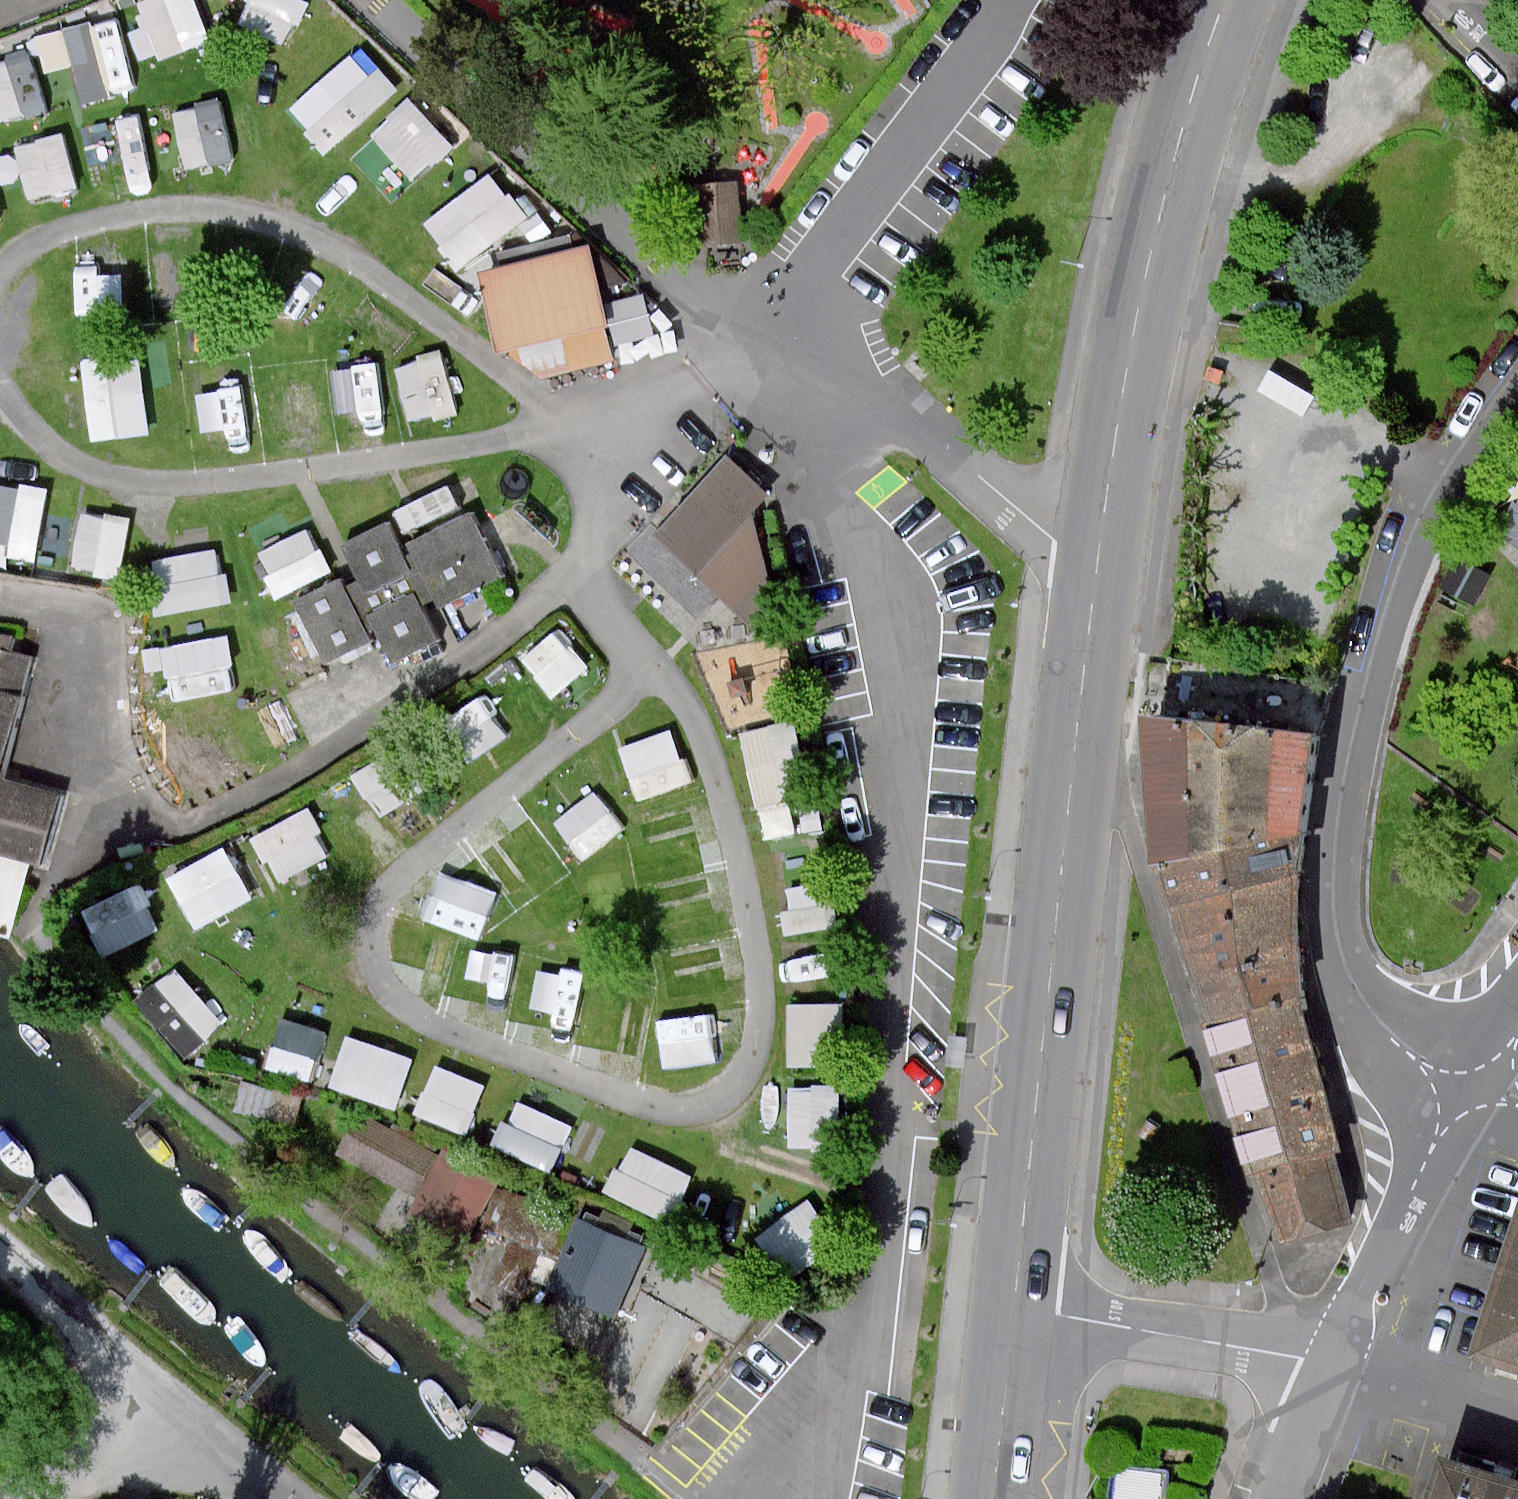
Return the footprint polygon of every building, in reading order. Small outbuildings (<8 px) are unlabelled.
[(217,30),(206,0),(146,0),(165,49),(217,30)] [(296,32),(305,0),(252,0),(247,19),(296,32)] [(43,28),(52,65),(79,58),(88,94),(142,81),(124,8),(43,28)] [(366,35),(294,101),(334,144),(406,79),(366,35)] [(417,89),(360,142),(402,188),(459,135),(417,89)] [(226,92),(178,104),(192,160),(240,148),(226,92)] [(35,193),(84,182),(72,125),(22,136),(35,193)] [(499,163),(430,216),(466,262),(534,209),(499,163)] [(741,239),(737,182),(701,185),(705,241),(741,239)] [(613,361),(590,249),(491,269),(506,343),(546,374),(613,361)] [(650,281),(612,297),(632,343),(670,327),(650,281)] [(401,361),(419,417),(468,401),(450,345),(401,361)] [(160,423),(147,346),(86,356),(98,433),(160,423)] [(772,496),(730,454),(656,536),(752,628),(778,603),(757,512),(772,496)] [(51,546),(54,475),(0,472),(0,544),(51,546)] [(280,588),(335,566),(308,499),(253,521),(280,588)] [(84,505),(81,560),(131,563),(134,507),(84,505)] [(509,574),(474,509),(403,546),(391,522),(341,548),(354,573),(297,604),(328,662),(381,635),(394,660),(439,637),(423,606),(436,599),(442,610),(509,574)] [(227,541),(159,548),(165,604),(232,597),(227,541)] [(1490,575),(1458,557),(1442,588),(1473,605),(1490,575)] [(566,618),(528,645),(558,687),(596,660),(566,618)] [(169,632),(172,688),(245,685),(242,629),(169,632)] [(33,863),(49,870),(66,799),(8,777),(33,659),(6,649),(8,644),(0,642),(0,935),(13,939),(33,863)] [(1348,1221),(1340,1192),(1330,1151),(1340,1149),(1326,1095),(1301,999),(1301,972),(1301,924),(1301,863),(1301,834),(1313,760),(1316,738),(1329,689),(1171,661),(1164,721),(1145,719),(1147,758),(1151,863),(1159,863),(1211,1029),(1204,1031),(1250,1174),(1261,1171),(1286,1240),(1348,1221)] [(468,754),(513,732),(492,689),(447,711),(468,754)] [(627,739),(647,790),(697,770),(678,719),(627,739)] [(754,728),(765,803),(805,797),(794,722),(754,728)] [(409,741),(360,766),(393,827),(441,802),(409,741)] [(588,851),(625,823),(597,785),(560,813),(588,851)] [(311,801),(259,830),(283,874),(335,845),(311,801)] [(237,839),(174,864),(197,919),(259,893),(237,839)] [(105,939),(162,923),(150,881),(93,898),(105,939)] [(512,999),(524,956),(482,944),(470,987),(512,999)] [(178,957),(141,997),(197,1048),(234,1009),(178,957)] [(795,999),(798,1056),(850,1053),(846,996),(795,999)] [(319,1073),(334,1024),(287,1010),(272,1059),(319,1073)] [(670,1010),(669,1051),(719,1053),(721,1012),(670,1010)] [(353,1027),(336,1079),(403,1102),(421,1050),(353,1027)] [(473,1128),(494,1076),(441,1055),(420,1107),(473,1128)] [(248,1076),(243,1103),(302,1115),(307,1088),(248,1076)] [(499,1137),(560,1163),(581,1117),(520,1090),(499,1137)] [(423,1189),(418,1198),(476,1230),(504,1180),(367,1104),(344,1145),(423,1189)] [(615,1183),(678,1211),(698,1166),(636,1138),(615,1183)] [(652,1249),(582,1217),(550,1289),(620,1320),(652,1249)] [(1480,1358),(1517,1369),(1517,1227),(1480,1358)] [(1448,1458),(1435,1498),(1517,1498),(1517,1480),(1448,1458)] [(1114,1498),(1155,1498),(1158,1465),(1117,1462),(1114,1498)]
